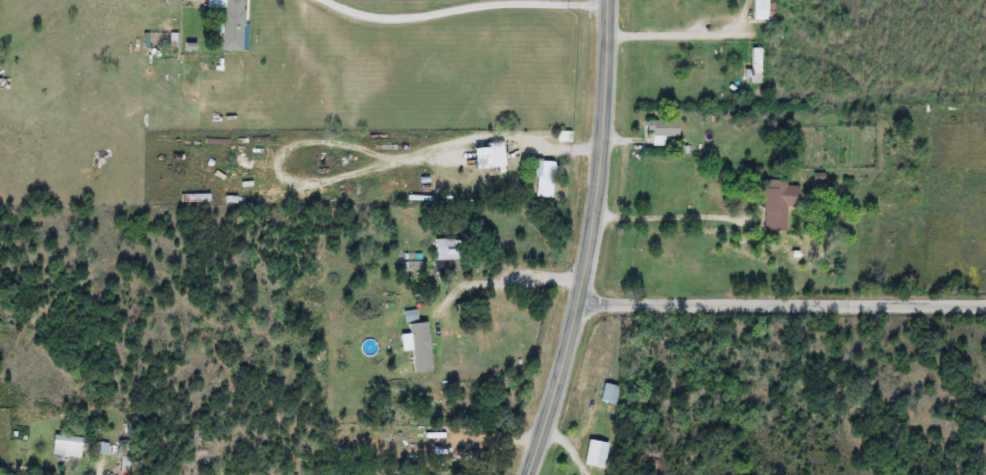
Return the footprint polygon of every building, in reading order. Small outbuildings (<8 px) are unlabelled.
[(207,8),(207,0),(244,0),(243,51),(222,50),(223,8),(207,8)] [(754,20),(754,0),(769,0),(769,20),(754,20)] [(761,48),(761,83),(752,83),(752,48),(761,48)] [(664,136),(664,146),(651,146),(651,120),(679,120),(679,136),(664,136)] [(474,146),(504,144),(506,167),(476,170),(474,146)] [(535,197),(536,160),(554,161),(554,198),(535,197)] [(763,231),(764,179),(786,179),(786,185),(798,186),(797,204),(786,204),(785,231),(763,231)] [(433,273),(434,240),(463,241),(462,260),(452,260),(451,273),(433,273)] [(431,449),(431,430),(455,430),(455,449),(431,449)] [(87,436),(87,457),(53,457),(53,436),(87,436)] [(130,440),(130,474),(118,474),(118,440),(130,440)]
